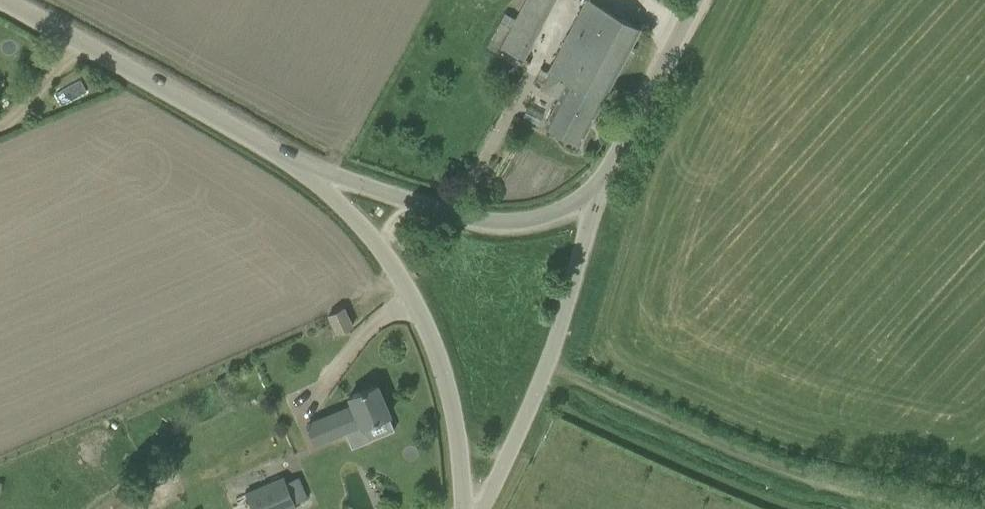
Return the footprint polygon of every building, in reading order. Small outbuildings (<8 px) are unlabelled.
[(642,27),(591,0),(587,0),(549,72),(551,73),(542,89),(559,98),(545,124),(580,143),(581,141),(642,27)] [(511,28),(515,21),(517,18),(505,12),(500,21),(511,28)] [(501,47),(524,59),(537,33),(515,21),(511,28),(501,47)] [(422,228),(419,235),(421,240),(426,242),(429,239),(432,232),(422,228)] [(353,326),(344,308),(329,315),(338,333),(353,326)] [(228,375),(216,380),(222,393),(234,388),(228,375)] [(396,428),(377,384),(351,396),(354,405),(307,425),(315,444),(362,424),(369,440),(396,428)] [(253,508),(296,508),(298,508),(284,476),(246,492),(253,508)]
